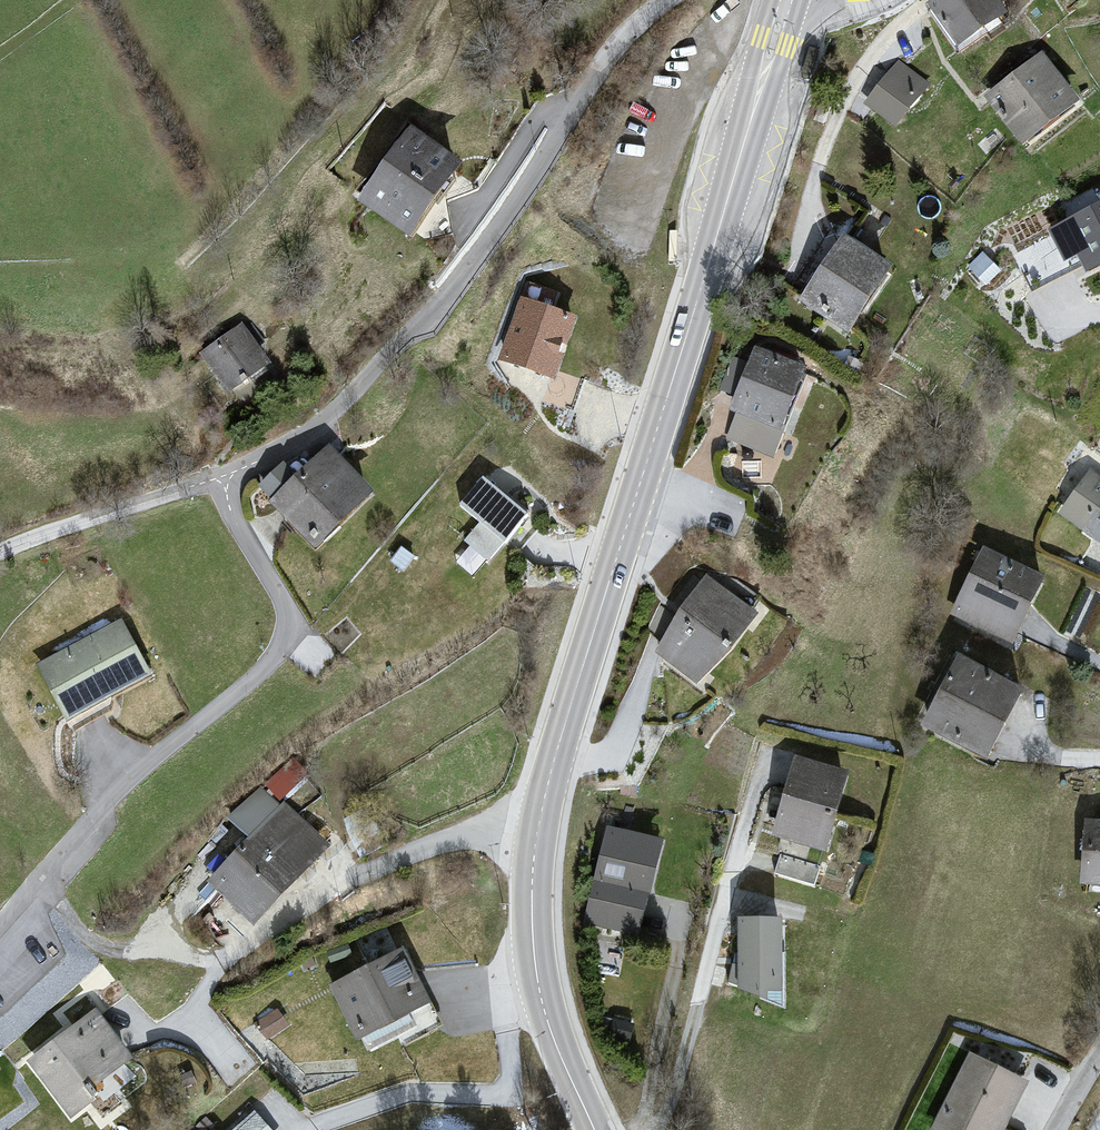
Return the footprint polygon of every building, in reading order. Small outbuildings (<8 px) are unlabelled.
[(931,2),(960,56),(1016,19),(1002,0),(935,0),(931,2)] [(1048,59),(995,101),(1036,152),(1089,110),(1048,59)] [(899,64),(868,105),(901,131),(933,90),(899,64)] [(398,119),(349,188),(414,234),(463,164),(398,119)] [(1099,271),(1099,206),(1050,227),(1066,263),(1085,255),(1093,274),(1099,271)] [(852,239),(810,303),(861,335),(902,271),(852,239)] [(564,293),(526,281),(501,357),(564,378),(583,319),(558,311),(564,293)] [(251,325),(207,356),(243,406),(287,375),(251,325)] [(765,349),(727,441),(772,459),(810,367),(765,349)] [(722,384),(735,389),(747,358),(734,353),(722,384)] [(340,452),(275,509),(321,561),(386,503),(340,452)] [(536,518),(490,476),(464,505),(484,523),(465,544),(492,567),(536,518)] [(1063,516),(1099,542),(1099,482),(1092,476),(1063,516)] [(987,550),(954,619),(1019,651),(1052,581),(987,550)] [(715,585),(659,659),(704,693),(760,618),(715,585)] [(123,619),(34,669),(70,732),(159,682),(123,619)] [(1033,698),(966,663),(931,729),(998,764),(1033,698)] [(855,773),(792,760),(776,838),(839,851),(855,773)] [(326,848),(260,788),(228,822),(251,844),(215,884),(257,923),(326,848)] [(667,842),(610,828),(586,928),(644,942),(667,842)] [(789,922),(748,921),(747,998),(788,999),(789,922)] [(367,1046),(435,1010),(406,953),(337,990),(367,1046)] [(95,1016),(34,1058),(79,1116),(137,1069),(95,1016)] [(932,1128),(936,1129),(1009,1129),(1033,1084),(972,1052),(932,1128)]
